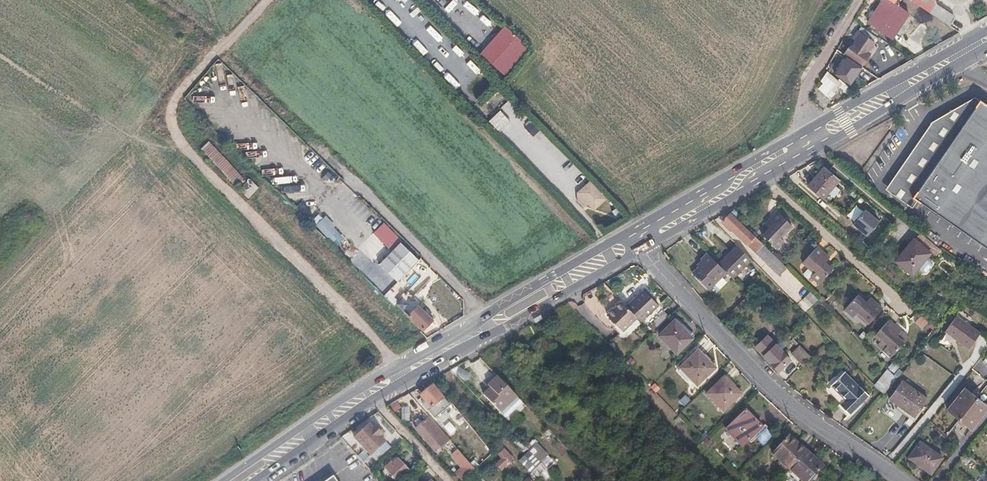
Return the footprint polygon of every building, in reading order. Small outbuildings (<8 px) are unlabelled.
[(896,0),(882,0),(867,22),(890,37),(900,23),(902,24),(909,13),(894,4),(896,0)] [(944,22),(949,14),(948,11),(932,1),(931,0),(909,0),(944,22)] [(879,39),(862,26),(858,32),(856,31),(854,35),(858,37),(851,46),(848,44),(844,51),(861,64),(866,57),(865,55),(874,43),(875,44),(879,39)] [(522,51),(511,40),(492,60),(503,70),(522,51)] [(838,50),(836,53),(851,63),(852,61),(838,50)] [(851,63),(836,53),(829,63),(837,70),(838,69),(843,73),(851,63)] [(453,83),(463,74),(454,62),(443,72),(453,83)] [(834,76),(830,71),(822,79),(831,88),(839,81),(834,76)] [(210,104),(199,94),(193,99),(204,109),(210,104)] [(882,192),(909,210),(912,206),(986,260),(986,111),(971,100),(930,125),(882,192)] [(488,121),(499,132),(510,121),(499,110),(488,121)] [(839,179),(825,167),(809,186),(823,198),(839,179)] [(590,181),(578,192),(589,204),(601,193),(590,181)] [(772,205),(760,217),(765,221),(758,228),(770,241),(778,234),(774,229),(778,225),(780,226),(787,220),(772,205)] [(868,236),(880,222),(866,210),(854,224),(868,236)] [(787,268),(732,213),(724,221),(747,244),(755,252),(779,276),(787,268)] [(324,215),(314,225),(335,246),(345,237),(324,215)] [(385,246),(396,235),(383,222),(372,232),(385,246)] [(920,232),(914,239),(930,253),(935,258),(941,250),(920,232)] [(896,260),(912,274),(916,269),(928,256),(930,253),(914,239),(896,260)] [(401,242),(380,264),(398,281),(419,260),(401,242)] [(752,258),(737,245),(718,263),(726,271),(733,277),(752,258)] [(831,269),(823,262),(828,257),(816,247),(802,262),(807,268),(810,266),(815,270),(810,276),(818,284),(831,269)] [(718,263),(707,252),(701,258),(704,261),(693,273),(709,289),(726,271),(718,263)] [(932,260),(928,256),(916,269),(921,273),(926,273),(933,265),(932,260)] [(810,266),(807,268),(802,274),(807,279),(810,276),(815,270),(810,266)] [(408,296),(395,284),(392,287),(405,300),(408,296)] [(637,316),(642,321),(658,306),(644,291),(627,306),(637,316)] [(811,306),(818,299),(811,291),(803,298),(811,306)] [(861,296),(846,309),(853,316),(858,312),(863,317),(861,319),(867,326),(883,311),(872,299),(867,303),(861,296)] [(627,306),(622,301),(606,314),(622,331),(637,316),(627,306)] [(432,320),(418,306),(408,315),(422,329),(432,320)] [(664,310),(647,327),(653,333),(670,316),(664,310)] [(980,333),(956,316),(945,332),(969,349),(980,333)] [(678,353),(693,338),(676,320),(661,334),(678,353)] [(891,322),(876,335),(881,341),(877,344),(890,358),(909,341),(891,322)] [(796,361),(801,367),(812,356),(800,344),(796,349),(802,355),(796,361)] [(770,349),(764,355),(779,370),(790,359),(780,349),(775,354),(770,349)] [(697,384),(715,367),(699,351),(682,368),(697,384)] [(877,383),(885,392),(897,378),(888,369),(877,383)] [(847,370),(834,384),(847,397),(842,403),(852,412),(870,393),(847,370)] [(517,397),(497,376),(487,386),(490,389),(483,396),(500,413),(517,397)] [(725,378),(707,394),(723,412),(741,395),(725,378)] [(904,381),(891,398),(915,416),(928,398),(904,381)] [(423,387),(418,390),(422,395),(421,396),(426,402),(423,404),(429,411),(444,399),(433,386),(426,391),(423,387)] [(948,410),(960,419),(977,398),(965,388),(948,410)] [(973,429),(986,410),(986,406),(977,398),(960,419),(973,429)] [(460,414),(452,405),(447,409),(455,418),(460,414)] [(746,411),(725,429),(741,446),(761,427),(746,411)] [(449,439),(429,417),(416,428),(436,450),(449,439)] [(371,424),(355,438),(370,455),(386,441),(371,424)] [(790,470),(807,451),(789,436),(773,455),(790,470)] [(921,441),(910,457),(932,472),(943,456),(921,441)] [(454,478),(457,480),(464,480),(475,470),(454,445),(447,450),(453,457),(455,456),(464,468),(454,478)] [(547,446),(540,452),(550,463),(557,457),(547,446)] [(541,463),(527,448),(525,450),(530,457),(521,465),(530,475),(541,463)] [(505,450),(499,455),(502,458),(496,464),(502,470),(513,458),(505,450)] [(807,451),(790,470),(803,480),(811,480),(824,466),(807,451)] [(389,464),(386,467),(398,479),(408,469),(399,459),(390,466),(389,464)] [(530,475),(525,479),(527,480),(535,480),(547,469),(541,463),(530,475)]
